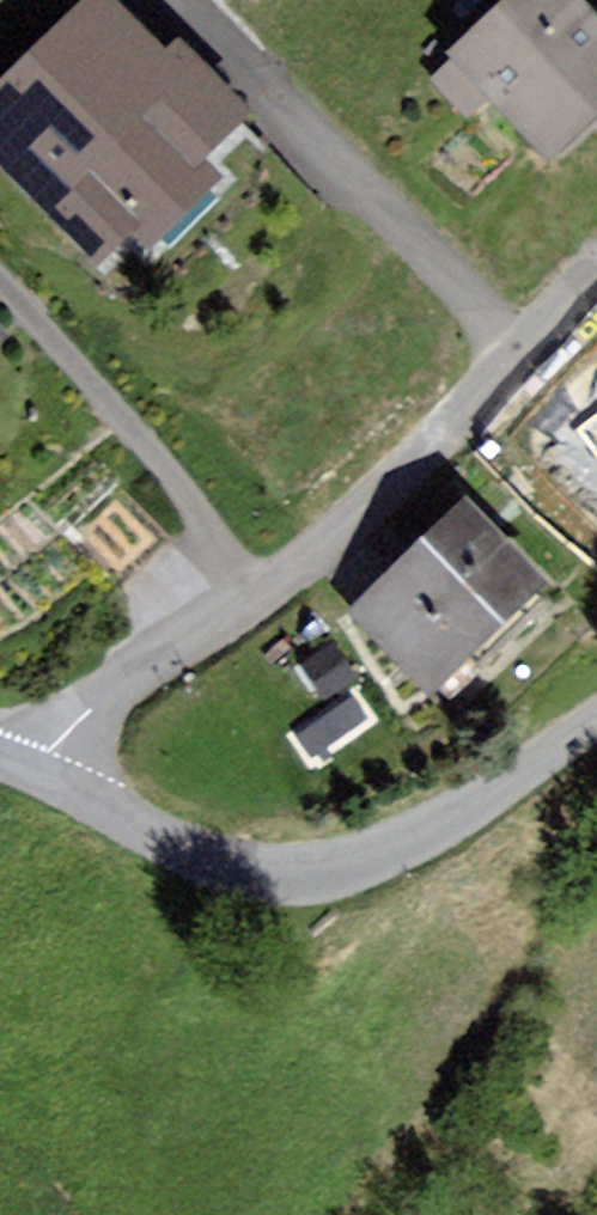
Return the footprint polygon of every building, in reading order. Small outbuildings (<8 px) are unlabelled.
[(0,88),(0,175),(102,277),(132,247),(149,265),(233,182),(211,160),(255,117),(181,43),(166,58),(108,0),(89,0),(0,88)] [(579,0),(514,0),(427,82),(464,122),(490,98),(555,167),(596,127),(596,19),(579,0)] [(16,341),(0,325),(0,357),(16,341)] [(513,442),(596,526),(596,357),(513,442)] [(475,504),(358,615),(439,701),(557,589),(475,504)]
